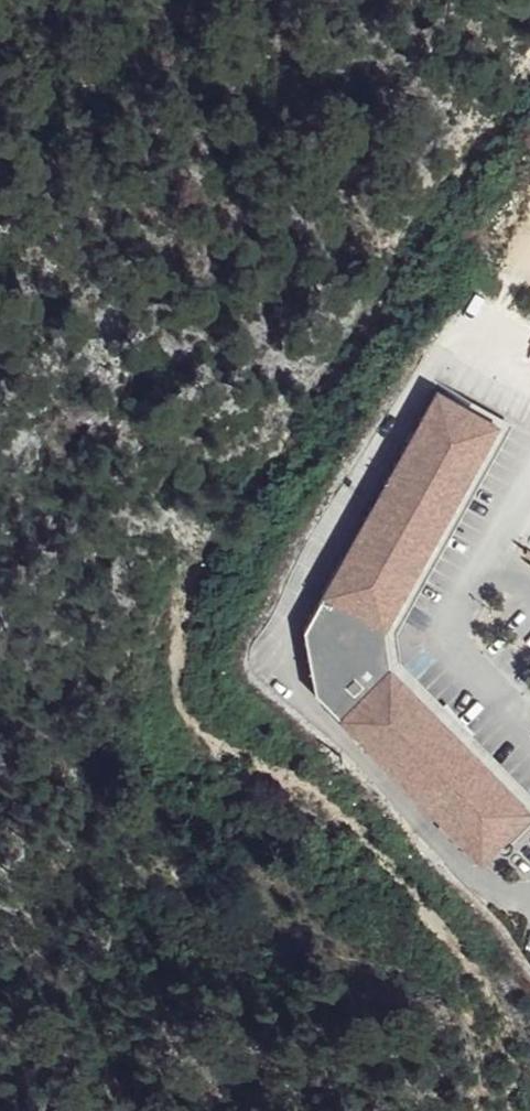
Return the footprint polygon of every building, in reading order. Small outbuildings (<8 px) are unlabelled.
[(308,623),(304,630),(315,691),(317,692),(317,693),(481,859),(529,810),(391,668),(385,627),(498,424),(437,391),(308,623)]
